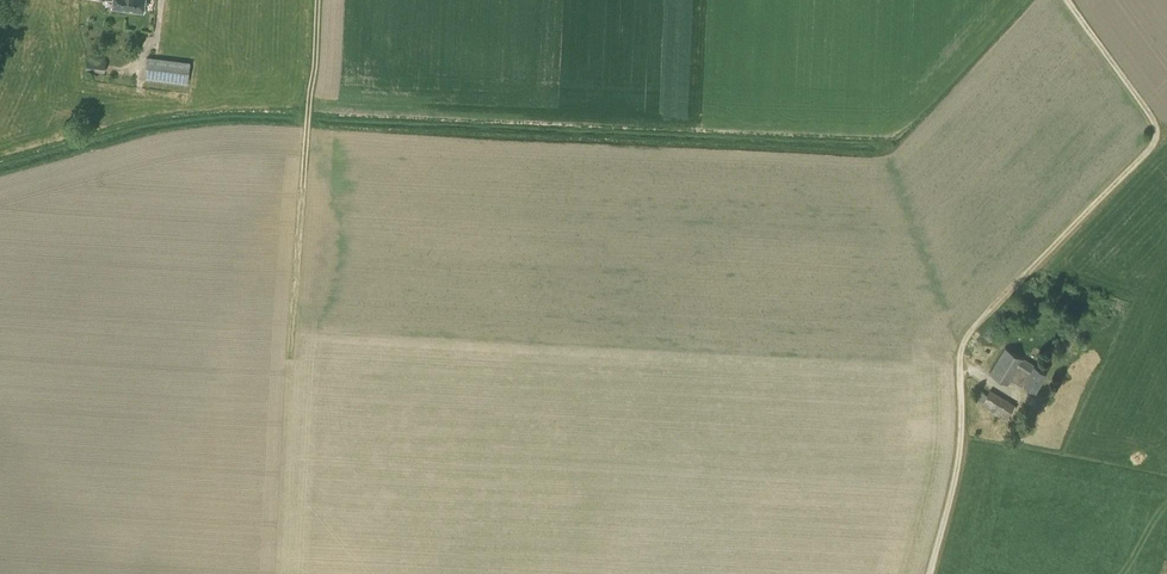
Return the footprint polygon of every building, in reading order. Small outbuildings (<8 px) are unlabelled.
[(146,0),(114,0),(113,6),(145,10),(146,0)] [(105,72),(106,59),(87,56),(86,70),(105,72)] [(188,82),(191,62),(148,57),(145,77),(188,82)] [(1036,390),(1047,372),(1005,347),(990,372),(1009,383),(1012,378),(1023,385),(1024,383),(1036,390)] [(1006,419),(1015,404),(990,389),(981,404),(1006,419)]
